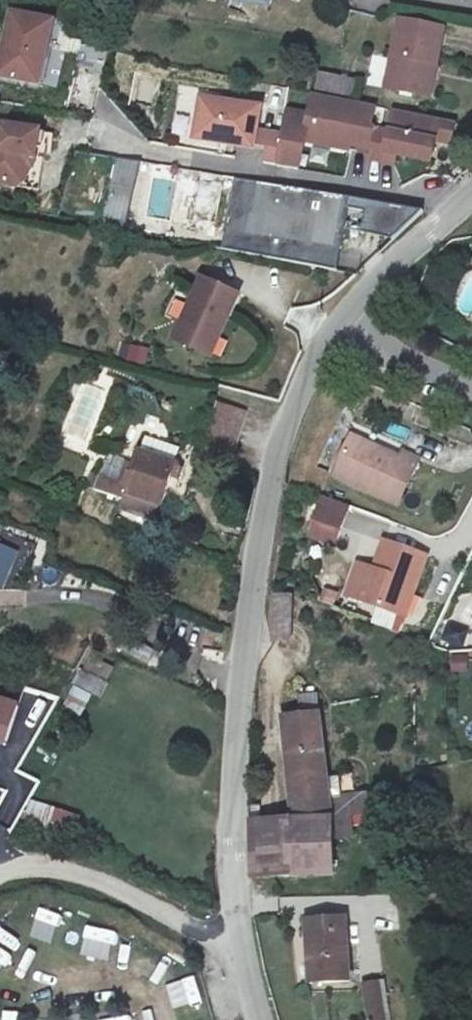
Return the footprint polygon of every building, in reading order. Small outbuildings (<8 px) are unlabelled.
[(431,51),(440,52),(447,18),(400,10),(388,76),(425,83),(431,51)] [(6,13),(0,61),(0,75),(41,80),(49,18),(6,13)] [(434,85),(440,52),(431,51),(425,83),(434,85)] [(375,119),(379,98),(317,86),(312,116),(288,111),(278,166),(302,170),(309,136),(355,145),(356,140),(377,144),(375,153),(391,157),(393,147),(403,149),(437,155),(442,133),(446,111),(401,102),(397,123),(375,119)] [(194,94),(187,134),(246,144),(253,103),(194,94)] [(456,136),(461,114),(446,111),(442,133),(456,136)] [(13,183),(18,178),(20,169),(27,163),(33,127),(0,121),(0,181),(13,183)] [(43,129),(33,127),(27,163),(20,169),(18,178),(13,183),(32,186),(43,129)] [(401,158),(403,149),(393,147),(391,157),(401,158)] [(331,224),(357,228),(362,199),(347,197),(344,215),(334,212),(331,224)] [(213,272),(175,326),(205,348),(223,322),(226,325),(246,295),(213,272)] [(223,322),(205,348),(208,350),(226,325),(223,322)] [(127,342),(123,358),(145,364),(149,348),(127,342)] [(101,385),(74,382),(66,448),(94,451),(103,377),(101,376),(101,385)] [(249,412),(222,404),(210,449),(237,458),(249,412)] [(354,434),(348,445),(372,457),(377,447),(354,434)] [(372,457),(348,445),(334,471),(368,488),(404,508),(424,471),(377,447),(372,457)] [(127,491),(160,502),(173,461),(140,450),(127,491)] [(95,488),(118,496),(123,480),(100,472),(95,488)] [(326,498),(310,537),(338,549),(355,510),(326,498)] [(20,552),(0,544),(0,589),(2,590),(20,552)] [(340,589),(394,615),(404,595),(417,601),(432,571),(383,549),(372,570),(355,562),(340,589)] [(291,639),(291,593),(268,593),(268,639),(291,639)] [(404,595),(394,615),(407,621),(417,601),(404,595)] [(450,671),(467,672),(467,655),(451,654),(450,671)] [(101,698),(108,681),(79,669),(62,709),(81,717),(91,694),(101,698)] [(0,692),(0,736),(13,740),(25,700),(0,692)] [(353,865),(373,867),(372,816),(382,815),(381,805),(381,799),(328,798),(322,718),(286,721),(291,824),(248,823),(247,874),(333,875),(332,835),(349,835),(353,865)] [(72,836),(79,815),(29,799),(22,820),(72,836)] [(325,936),(327,984),(362,984),(361,938),(325,936)] [(6,983),(8,1014),(39,1012),(37,982),(6,983)]
